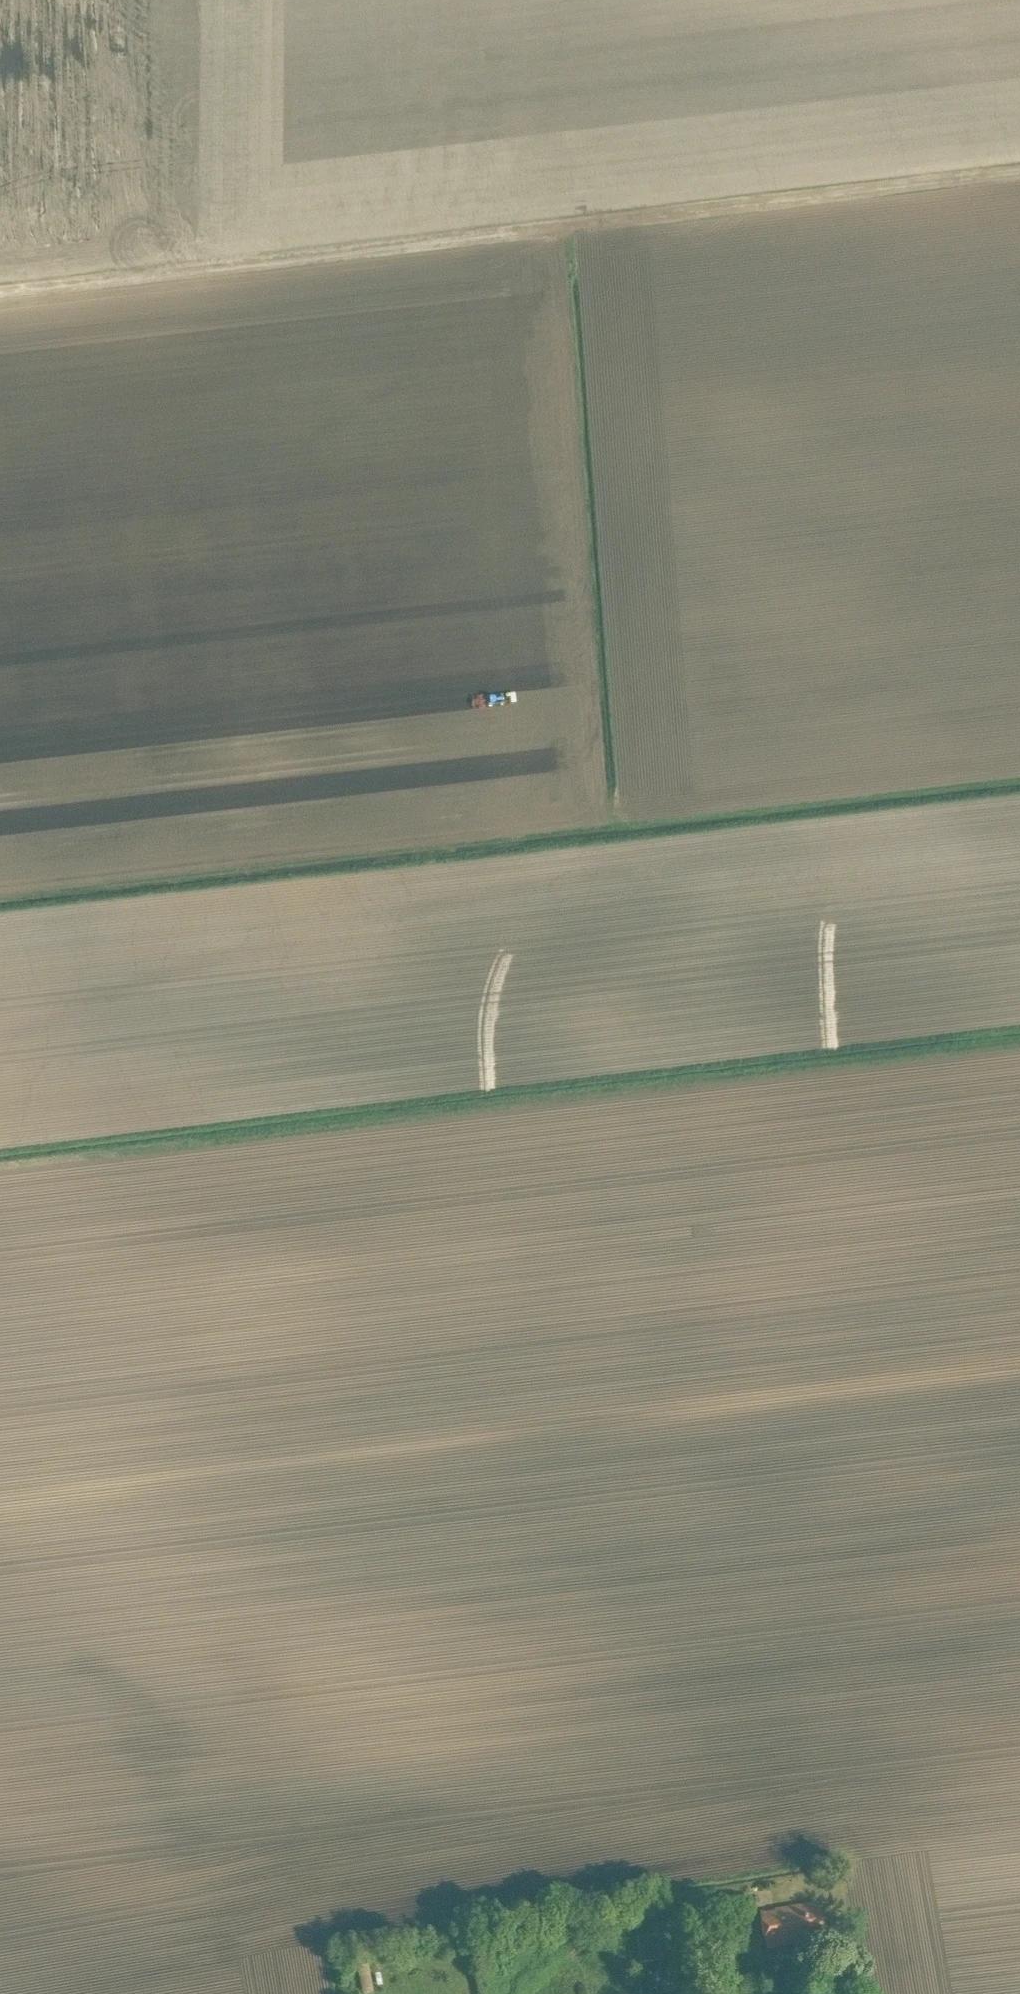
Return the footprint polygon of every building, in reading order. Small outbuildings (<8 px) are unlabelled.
[(767,1949),(810,1941),(812,1953),(826,1951),(820,1915),(817,1915),(815,1905),(761,1914),(767,1949)] [(679,1936),(638,1940),(641,1964),(681,1960),(679,1936)]
